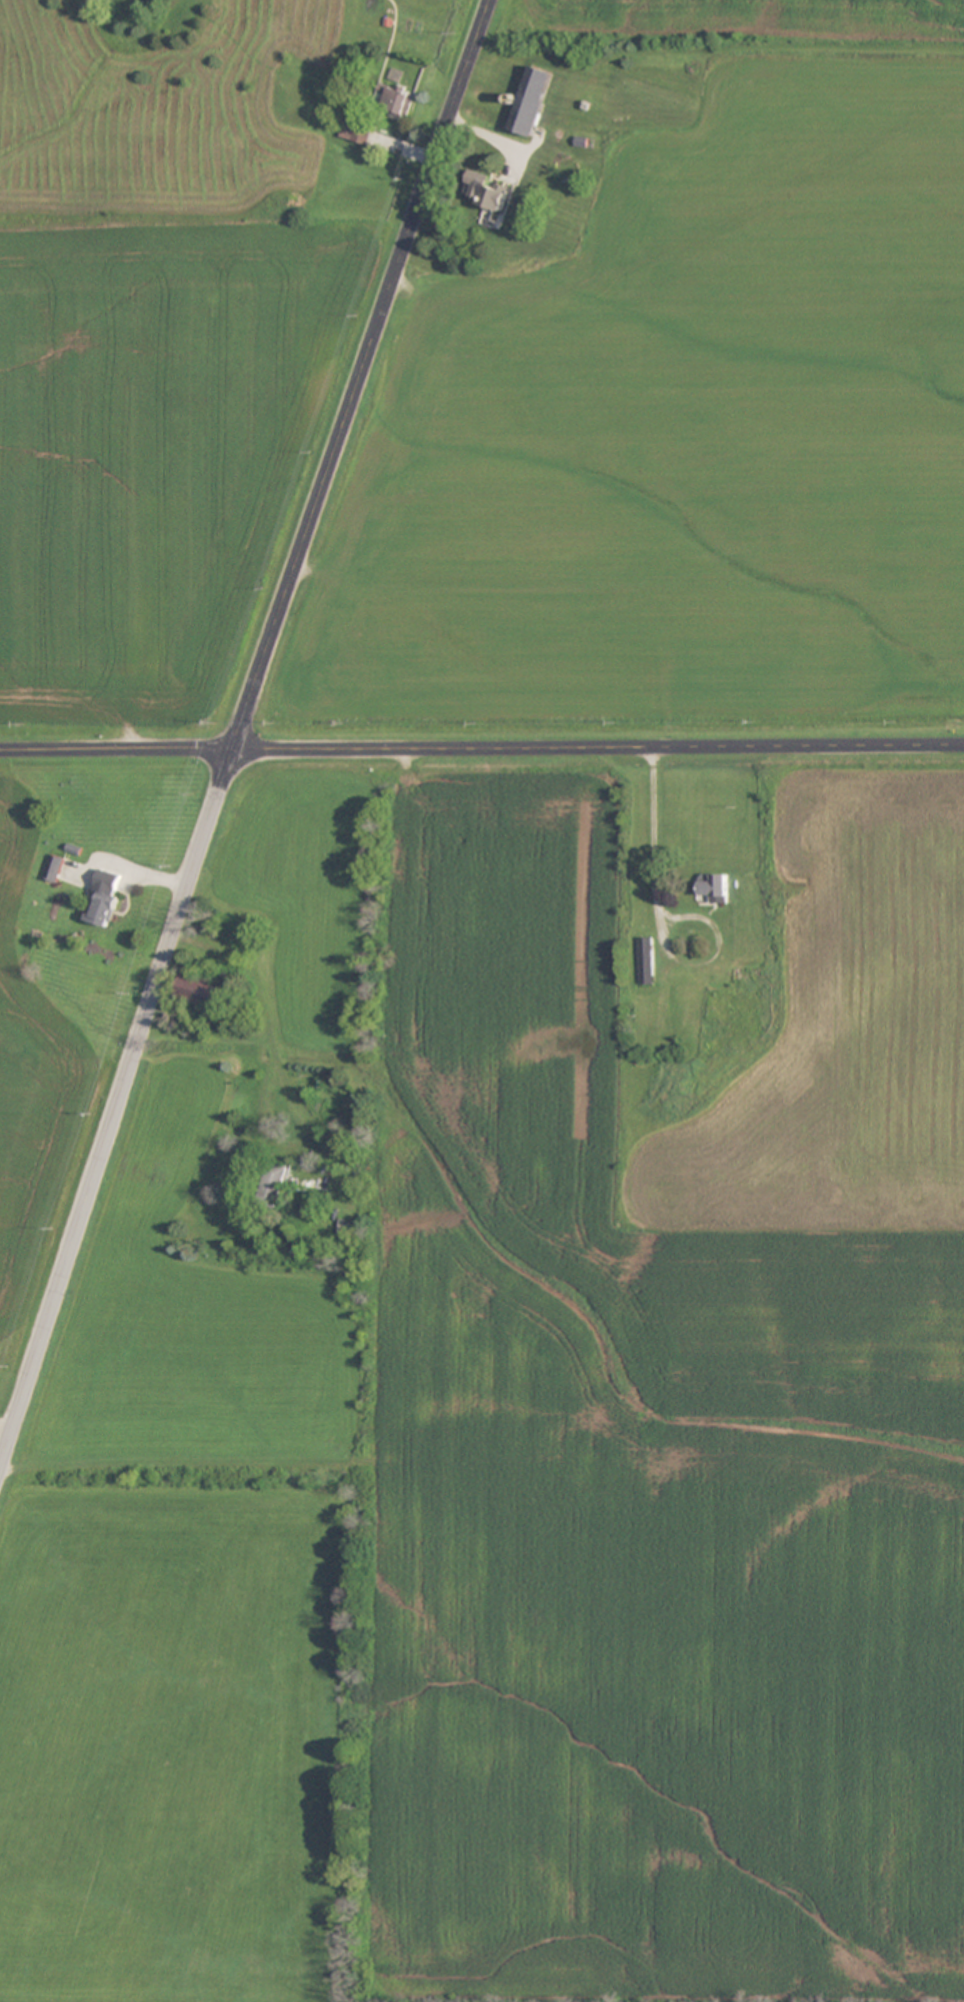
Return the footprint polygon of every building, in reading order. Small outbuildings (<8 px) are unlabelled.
[(555,72),(532,64),(511,129),(535,136),(555,72)] [(408,115),(415,95),(384,84),(377,104),(408,115)] [(371,141),(371,115),(343,115),(343,141),(371,141)] [(499,229),(510,191),(491,186),(494,175),(473,169),(465,198),(485,204),(480,224),(499,229)] [(92,890),(97,891),(88,919),(109,927),(119,897),(115,895),(121,875),(100,868),(92,890)] [(730,873),(702,873),(702,901),(730,901),(730,873)] [(652,983),(652,950),(639,950),(639,983),(652,983)] [(752,979),(752,968),(733,968),(733,979),(752,979)] [(226,981),(184,972),(179,999),(221,1008),(226,981)] [(290,1166),(271,1161),(260,1203),(279,1208),(290,1166)]
